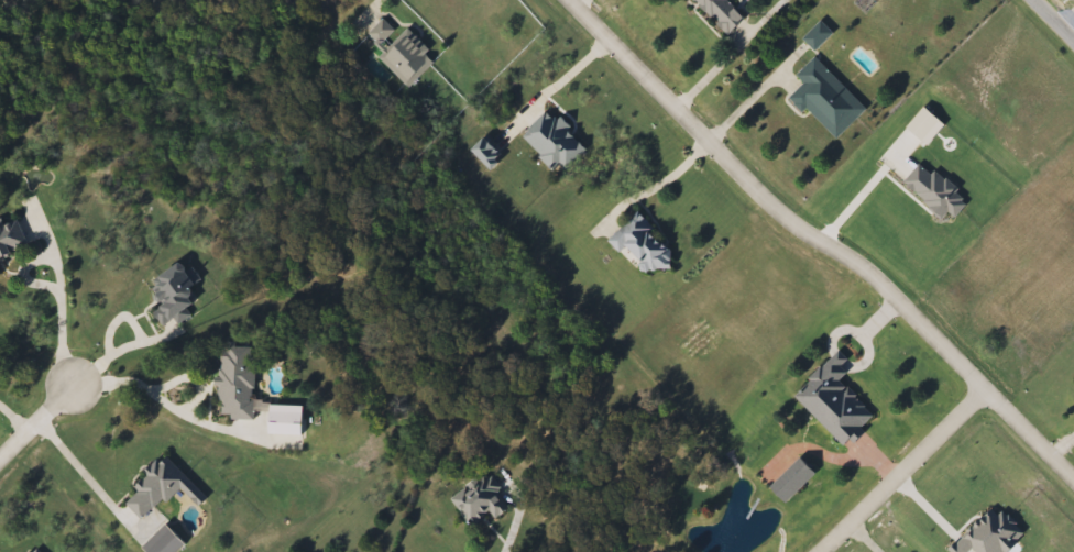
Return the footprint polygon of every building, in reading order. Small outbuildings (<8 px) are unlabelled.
[(726,34),(690,0),(726,0),(725,1),(742,18),(726,34)] [(393,32),(377,46),(366,34),(382,20),(393,32)] [(811,49),(801,36),(821,23),(830,36),(811,49)] [(435,59),(406,88),(376,58),(405,30),(435,59)] [(813,57),(864,110),(834,140),(806,109),(800,114),(786,99),(802,84),(794,76),(813,57)] [(28,246),(0,256),(0,219),(15,213),(28,246)] [(649,279),(609,240),(634,213),(675,252),(649,279)] [(153,278),(178,262),(183,269),(189,265),(199,280),(189,287),(197,300),(184,309),(186,313),(163,328),(151,308),(166,299),(153,278)] [(254,419),(218,420),(217,345),(253,345),(254,419)] [(791,396),(839,350),(853,364),(837,379),(873,415),(840,446),(791,396)] [(304,406),(304,435),(266,435),(266,406),(304,406)] [(121,501),(163,456),(194,485),(185,495),(176,486),(142,522),(121,501)] [(813,473),(782,505),(765,488),(797,456),(813,473)] [(449,500),(483,472),(503,494),(498,498),(506,508),(493,519),(486,511),(470,526),(449,500)]
